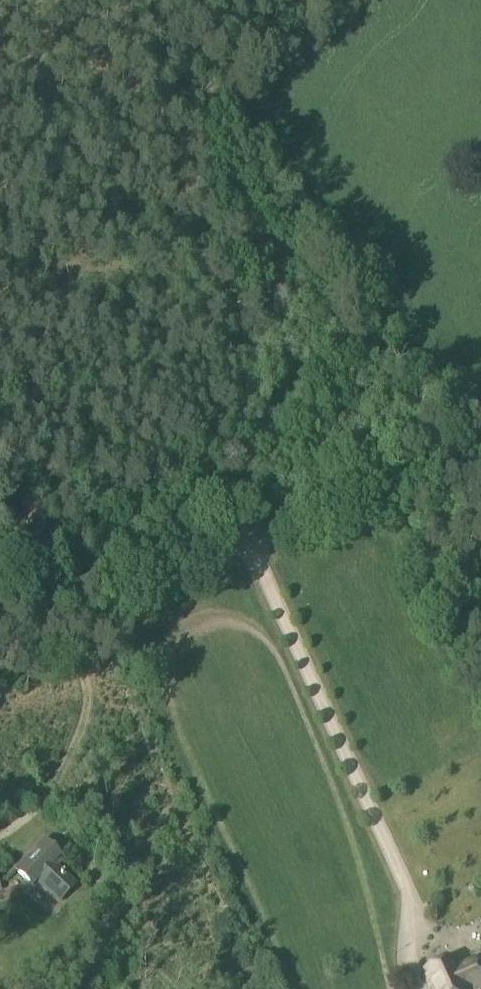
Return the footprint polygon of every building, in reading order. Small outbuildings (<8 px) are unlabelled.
[(76,885),(53,864),(59,858),(42,841),(14,870),(31,887),(36,882),(59,903),(76,885)] [(452,962),(445,965),(440,964),(434,966),(432,971),(425,974),(427,980),(425,981),(428,988),(480,988),(480,980),(474,964),(456,973),(452,962)]
